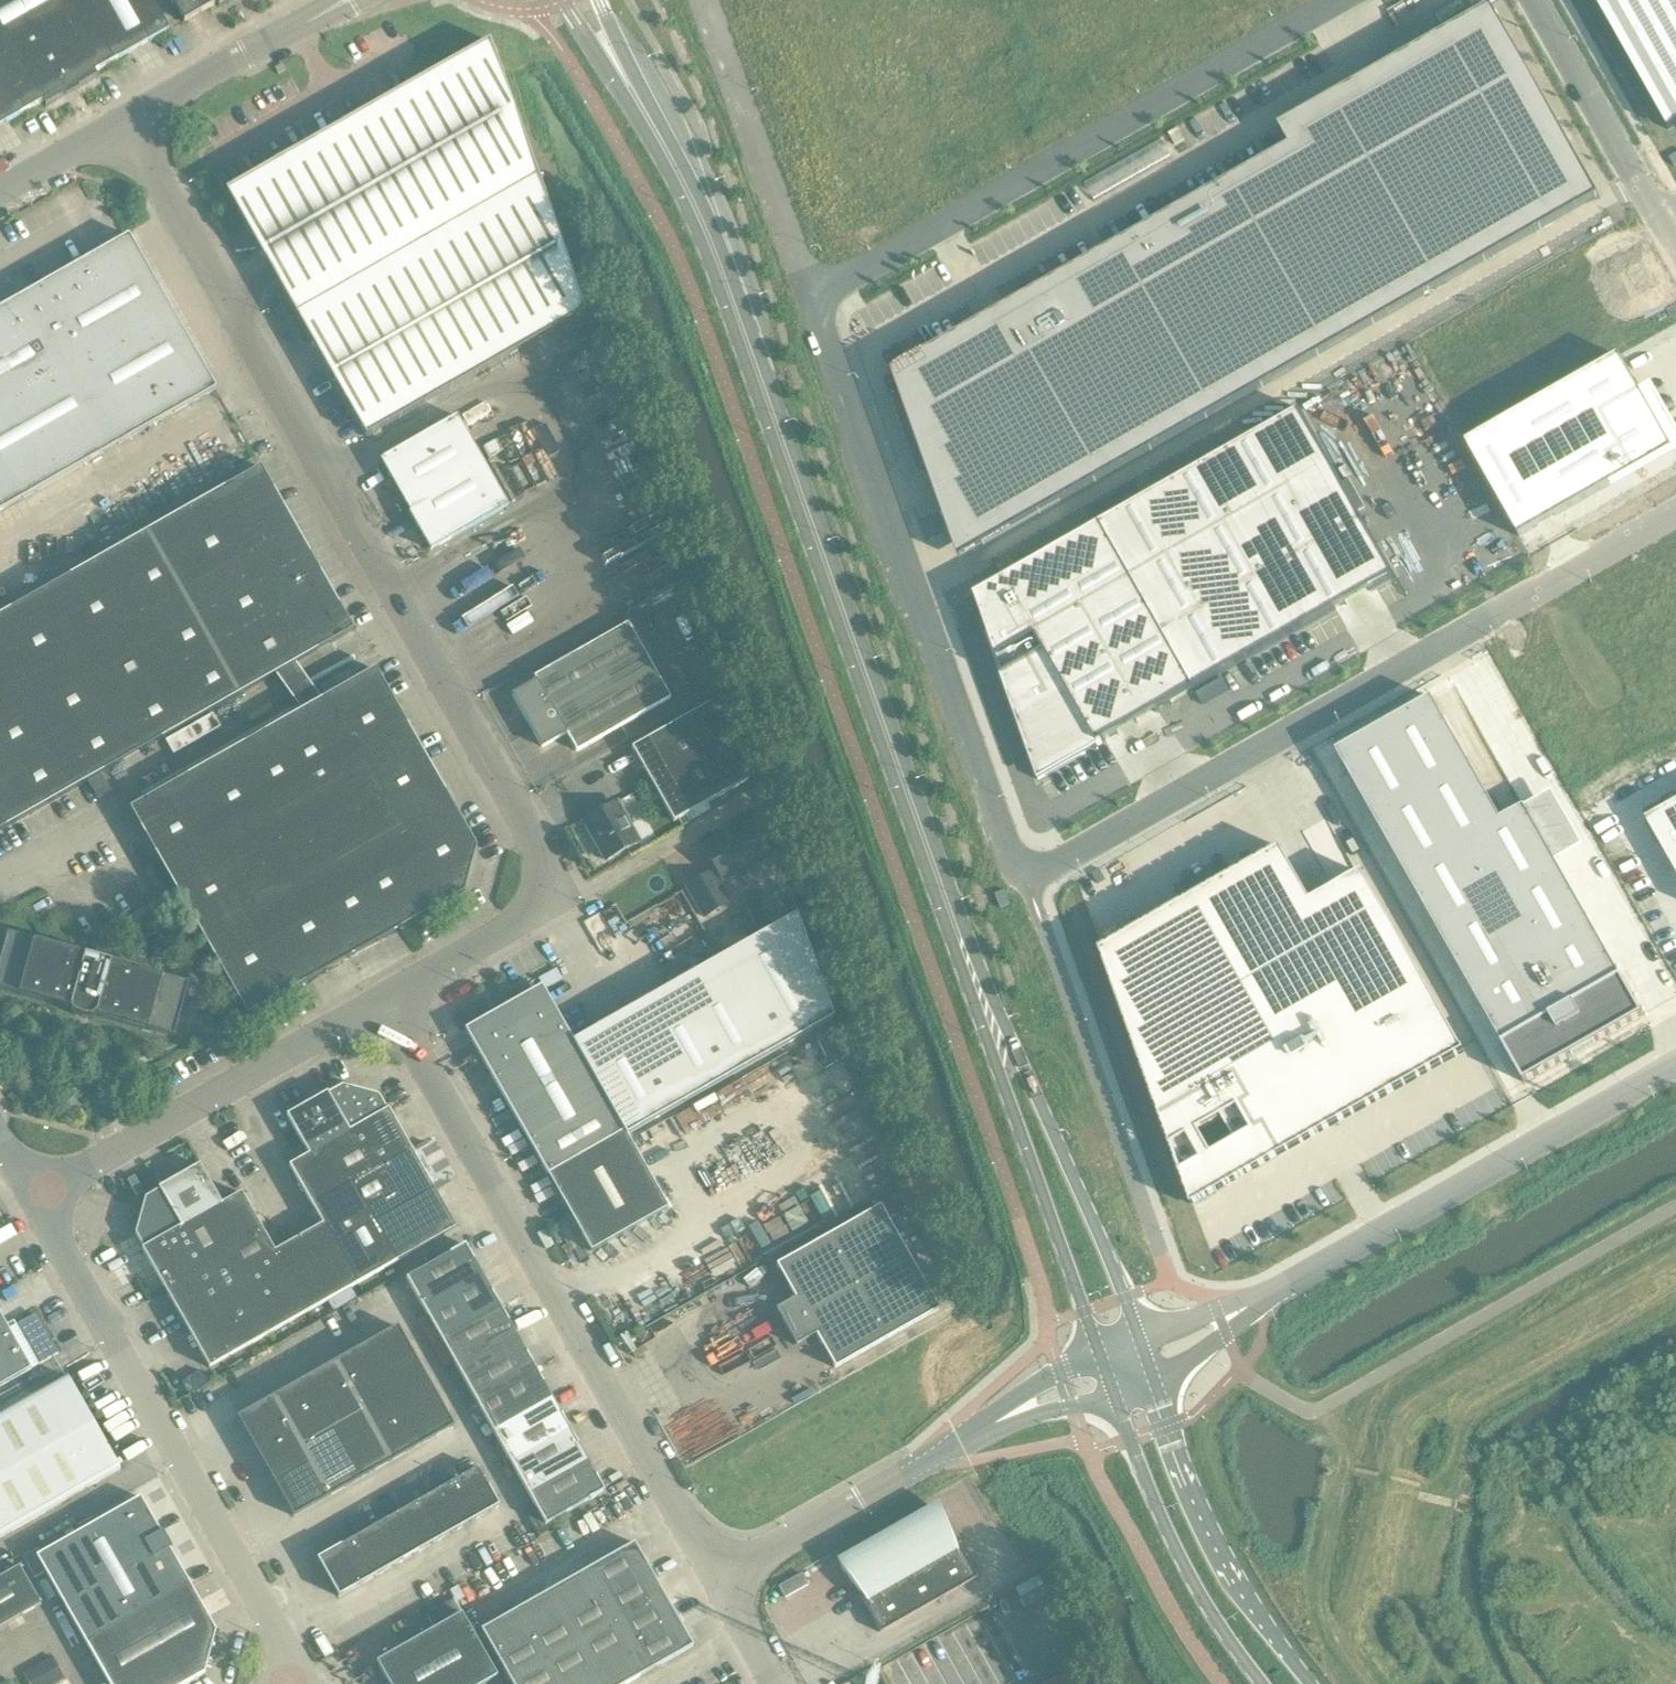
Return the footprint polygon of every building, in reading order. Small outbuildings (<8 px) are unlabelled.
[(129,53),(169,31),(151,0),(0,0),(0,127),(43,102),(46,107),(97,77),(95,73),(129,53)] [(208,9),(217,4),(219,7),(232,0),(171,0),(184,22),(208,9)] [(1668,130),(1675,125),(1675,0),(1594,0),(1668,130)] [(901,367),(893,372),(952,537),(960,560),(984,546),(1599,196),(1491,6),(1279,127),(1290,146),(1281,151),(1107,250),(1094,257),(1031,293),(901,367)] [(227,191),(366,438),(585,313),(489,41),(227,191)] [(216,389),(129,236),(123,239),(22,297),(0,309),(0,512),(216,389)] [(1466,443),(1519,537),(1611,486),(1673,450),(1675,449),(1675,432),(1651,388),(1641,393),(1640,392),(1619,356),(1466,443)] [(975,594),(974,595),(980,613),(988,636),(987,637),(990,644),(993,653),(996,661),(999,660),(1014,701),(1010,702),(1038,781),(1052,772),(1066,765),(1079,757),(1086,753),(1083,749),(1091,745),(1095,743),(1097,747),(1102,744),(1102,743),(1105,741),(1157,711),(1191,692),(1241,664),(1251,658),(1262,651),(1273,645),(1283,639),(1294,633),(1305,627),(1315,621),(1326,615),(1337,609),(1371,590),(1385,582),(1395,576),(1377,544),(1341,481),(1300,409),(975,594)] [(410,513),(409,513),(431,551),(451,539),(508,506),(457,416),(380,460),(410,513)] [(353,631),(261,468),(0,616),(0,832),(275,675),(295,664),(353,631)] [(534,677),(536,681),(512,695),(542,748),(566,734),(576,752),(670,699),(628,624),(534,677)] [(275,675),(301,712),(321,700),(295,664),(275,675)] [(247,1016),(464,893),(476,848),(375,670),(321,700),(301,712),(129,809),(247,1016)] [(673,823),(749,780),(722,697),(631,748),(673,823)] [(1432,698),(1336,752),(1524,1083),(1643,1015),(1525,807),(1502,820),(1432,698)] [(166,741),(173,754),(220,728),(212,714),(166,741)] [(1644,819),(1675,875),(1675,801),(1644,819)] [(584,821),(606,861),(639,842),(616,803),(584,821)] [(751,819),(703,847),(717,871),(712,874),(711,872),(686,887),(704,918),(729,903),(718,884),(771,854),(751,819)] [(1184,905),(1102,952),(1193,1205),(1229,1185),(1227,1181),(1251,1168),(1253,1171),(1463,1052),(1362,874),(1359,875),(1358,876),(1336,889),(1335,889),(1311,903),(1281,850),(1233,877),(1184,905)] [(624,1132),(626,1135),(832,1018),(796,915),(573,1042),(541,986),(465,1030),(548,1176),(624,1132)] [(737,915),(730,922),(735,931),(744,928),(746,918),(737,915)] [(96,1016),(174,1038),(189,984),(7,934),(0,961),(0,990),(71,1009),(71,1012),(73,1015),(92,1020),(95,1019),(96,1016)] [(308,1155),(308,1156),(348,1133),(388,1111),(388,1109),(386,1110),(378,1096),(342,1086),(328,1094),(327,1092),(286,1116),(308,1155)] [(388,1109),(388,1111),(348,1133),(370,1173),(411,1150),(388,1109)] [(626,1135),(624,1132),(548,1176),(591,1252),(668,1209),(626,1135)] [(289,1166),(312,1206),(351,1184),(370,1173),(348,1133),(308,1156),(308,1155),(289,1166)] [(433,1189),(411,1150),(370,1173),(351,1184),(373,1222),(433,1189)] [(222,1204),(200,1165),(159,1188),(182,1228),(222,1205),(221,1204),(222,1204)] [(396,1263),(373,1222),(351,1184),(312,1206),(322,1225),(323,1224),(357,1285),(396,1263)] [(143,1249),(144,1250),(182,1228),(159,1188),(159,1190),(145,1198),(135,1234),(143,1248),(143,1249)] [(456,1229),(433,1189),(373,1222),(396,1263),(456,1229)] [(222,1205),(182,1228),(204,1267),(224,1256),(264,1233),(241,1193),(222,1204),(221,1204),(222,1205)] [(795,1299),(775,1310),(786,1328),(909,1258),(880,1206),(775,1265),(795,1299)] [(322,1225),(275,1252),(274,1252),(306,1314),(357,1285),(323,1224),(322,1225)] [(142,1249),(145,1254),(165,1289),(204,1267),(182,1228),(144,1250),(143,1249),(142,1249)] [(306,1314),(274,1252),(275,1252),(264,1233),(224,1256),(246,1295),(269,1335),(306,1314)] [(440,1301),(453,1294),(483,1276),(465,1245),(449,1254),(406,1279),(424,1310),(440,1301)] [(165,1289),(187,1328),(246,1295),(224,1256),(204,1267),(165,1289)] [(834,1369),(938,1310),(909,1258),(786,1328),(796,1346),(815,1335),(834,1369)] [(471,1324),(500,1307),(483,1276),(453,1294),(471,1324)] [(440,1301),(424,1310),(459,1372),(518,1338),(500,1307),(471,1324),(453,1294),(440,1301)] [(187,1328),(210,1369),(269,1335),(246,1295),(187,1328)] [(36,1314),(8,1330),(0,1315),(0,1387),(59,1354),(36,1314)] [(273,1397),(237,1418),(256,1451),(275,1484),(293,1517),(330,1496),(360,1479),(391,1462),(422,1444),(453,1426),(425,1377),(397,1327),(365,1345),(335,1362),(304,1380),(273,1397)] [(496,1391),(535,1368),(518,1338),(459,1372),(476,1402),(496,1391)] [(513,1422),(552,1399),(535,1368),(496,1391),(513,1422)] [(120,1470),(67,1377),(0,1415),(0,1538),(120,1470)] [(496,1391),(476,1402),(511,1464),(570,1430),(552,1399),(513,1422),(496,1391)] [(528,1494),(587,1460),(570,1430),(511,1464),(528,1494)] [(589,1501),(605,1492),(587,1460),(528,1494),(545,1525),(589,1501)] [(499,1506),(478,1468),(457,1480),(479,1518),(499,1506)] [(479,1518),(457,1480),(438,1491),(459,1529),(479,1518)] [(459,1529),(438,1491),(419,1502),(440,1540),(459,1529)] [(140,1498),(37,1557),(86,1644),(190,1585),(140,1498)] [(440,1540),(419,1502),(400,1513),(421,1551),(440,1540)] [(937,1503),(836,1561),(842,1569),(861,1594),(858,1595),(880,1633),(977,1578),(941,1515),(937,1503)] [(421,1551),(400,1513),(380,1523),(402,1561),(421,1551)] [(402,1561),(380,1523),(361,1534),(383,1572),(402,1561)] [(383,1572),(361,1534),(342,1545),(363,1583),(383,1572)] [(634,1543),(582,1572),(597,1599),(649,1570),(634,1543)] [(317,1559),(339,1597),(363,1583),(342,1545),(317,1559)] [(0,1577),(0,1628),(41,1605),(20,1566),(0,1577)] [(612,1624),(664,1595),(649,1570),(597,1599),(612,1624)] [(582,1572),(549,1591),(578,1643),(612,1624),(597,1599),(582,1572)] [(216,1631),(190,1585),(86,1644),(109,1683),(185,1683),(204,1673),(216,1631)] [(549,1591),(515,1611),(545,1662),(578,1643),(549,1591)] [(626,1649),(678,1620),(664,1595),(612,1624),(626,1649)] [(497,1677),(453,1600),(426,1615),(434,1629),(376,1662),(388,1683),(484,1683),(497,1677)] [(503,1617),(481,1630),(510,1682),(545,1662),(515,1611),(503,1617)] [(641,1676),(693,1647),(678,1620),(626,1649),(641,1676)] [(626,1649),(612,1624),(578,1643),(601,1683),(627,1683),(641,1676),(626,1649)] [(578,1643),(545,1662),(557,1683),(601,1683),(578,1643)] [(31,1670),(39,1683),(55,1683),(65,1678),(53,1657),(31,1670)] [(545,1662),(510,1682),(511,1683),(557,1683),(545,1662)]
